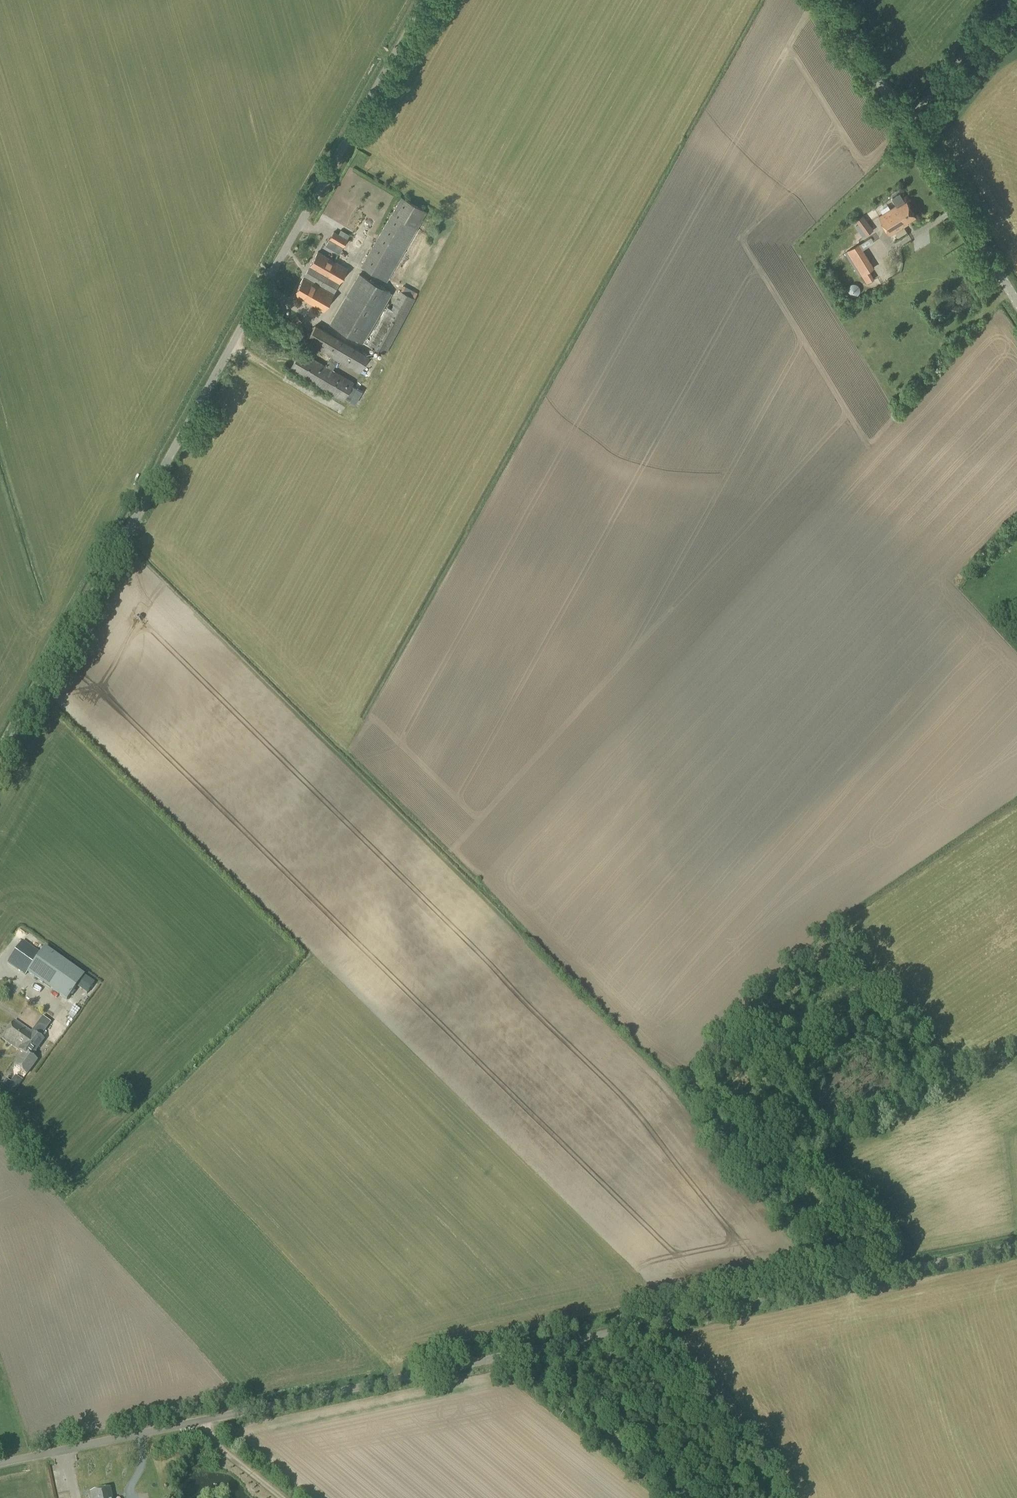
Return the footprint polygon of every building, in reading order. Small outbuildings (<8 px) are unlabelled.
[(879,216),(890,235),(904,227),(903,225),(916,217),(907,201),(905,202),(900,194),(892,199),(897,205),(879,216)] [(386,281),(426,212),(401,197),(361,267),(386,281)] [(327,216),(325,220),(335,226),(337,222),(327,216)] [(866,235),(874,230),(868,222),(861,228),(866,235)] [(326,246),(339,254),(347,240),(334,232),(326,246)] [(867,284),(875,279),(870,271),(874,268),(859,244),(847,251),(867,284)] [(334,293),(347,269),(318,252),(310,266),(311,267),(326,275),(321,285),(334,293)] [(334,293),(321,285),(326,275),(311,267),(305,277),(304,277),(294,294),(324,311),(334,293)] [(362,343),(391,293),(359,274),(330,324),(362,343)] [(849,287),(855,294),(861,288),(856,282),(849,287)] [(386,355),(415,299),(400,291),(390,309),(387,307),(367,345),(386,355)] [(359,373),(369,357),(315,326),(306,341),(332,356),(326,367),(300,352),(290,369),(343,400),(353,383),(332,370),(338,360),(359,373)] [(367,373),(377,370),(374,363),(365,366),(367,373)] [(364,397),(367,387),(360,384),(356,394),(364,397)] [(1016,539),(1016,537),(1012,533),(1007,539),(1013,544),(1016,539)] [(27,973),(67,1001),(85,975),(45,947),(41,953),(23,941),(7,963),(25,976),(27,973)] [(26,1075),(37,1061),(32,1057),(44,1040),(16,1019),(2,1038),(19,1050),(18,1051),(18,1053),(22,1056),(14,1066),(26,1075)] [(6,1080),(1,1087),(12,1095),(22,1081),(15,1076),(10,1083),(6,1080)] [(110,1489),(90,1493),(91,1497),(112,1497),(110,1489)]
